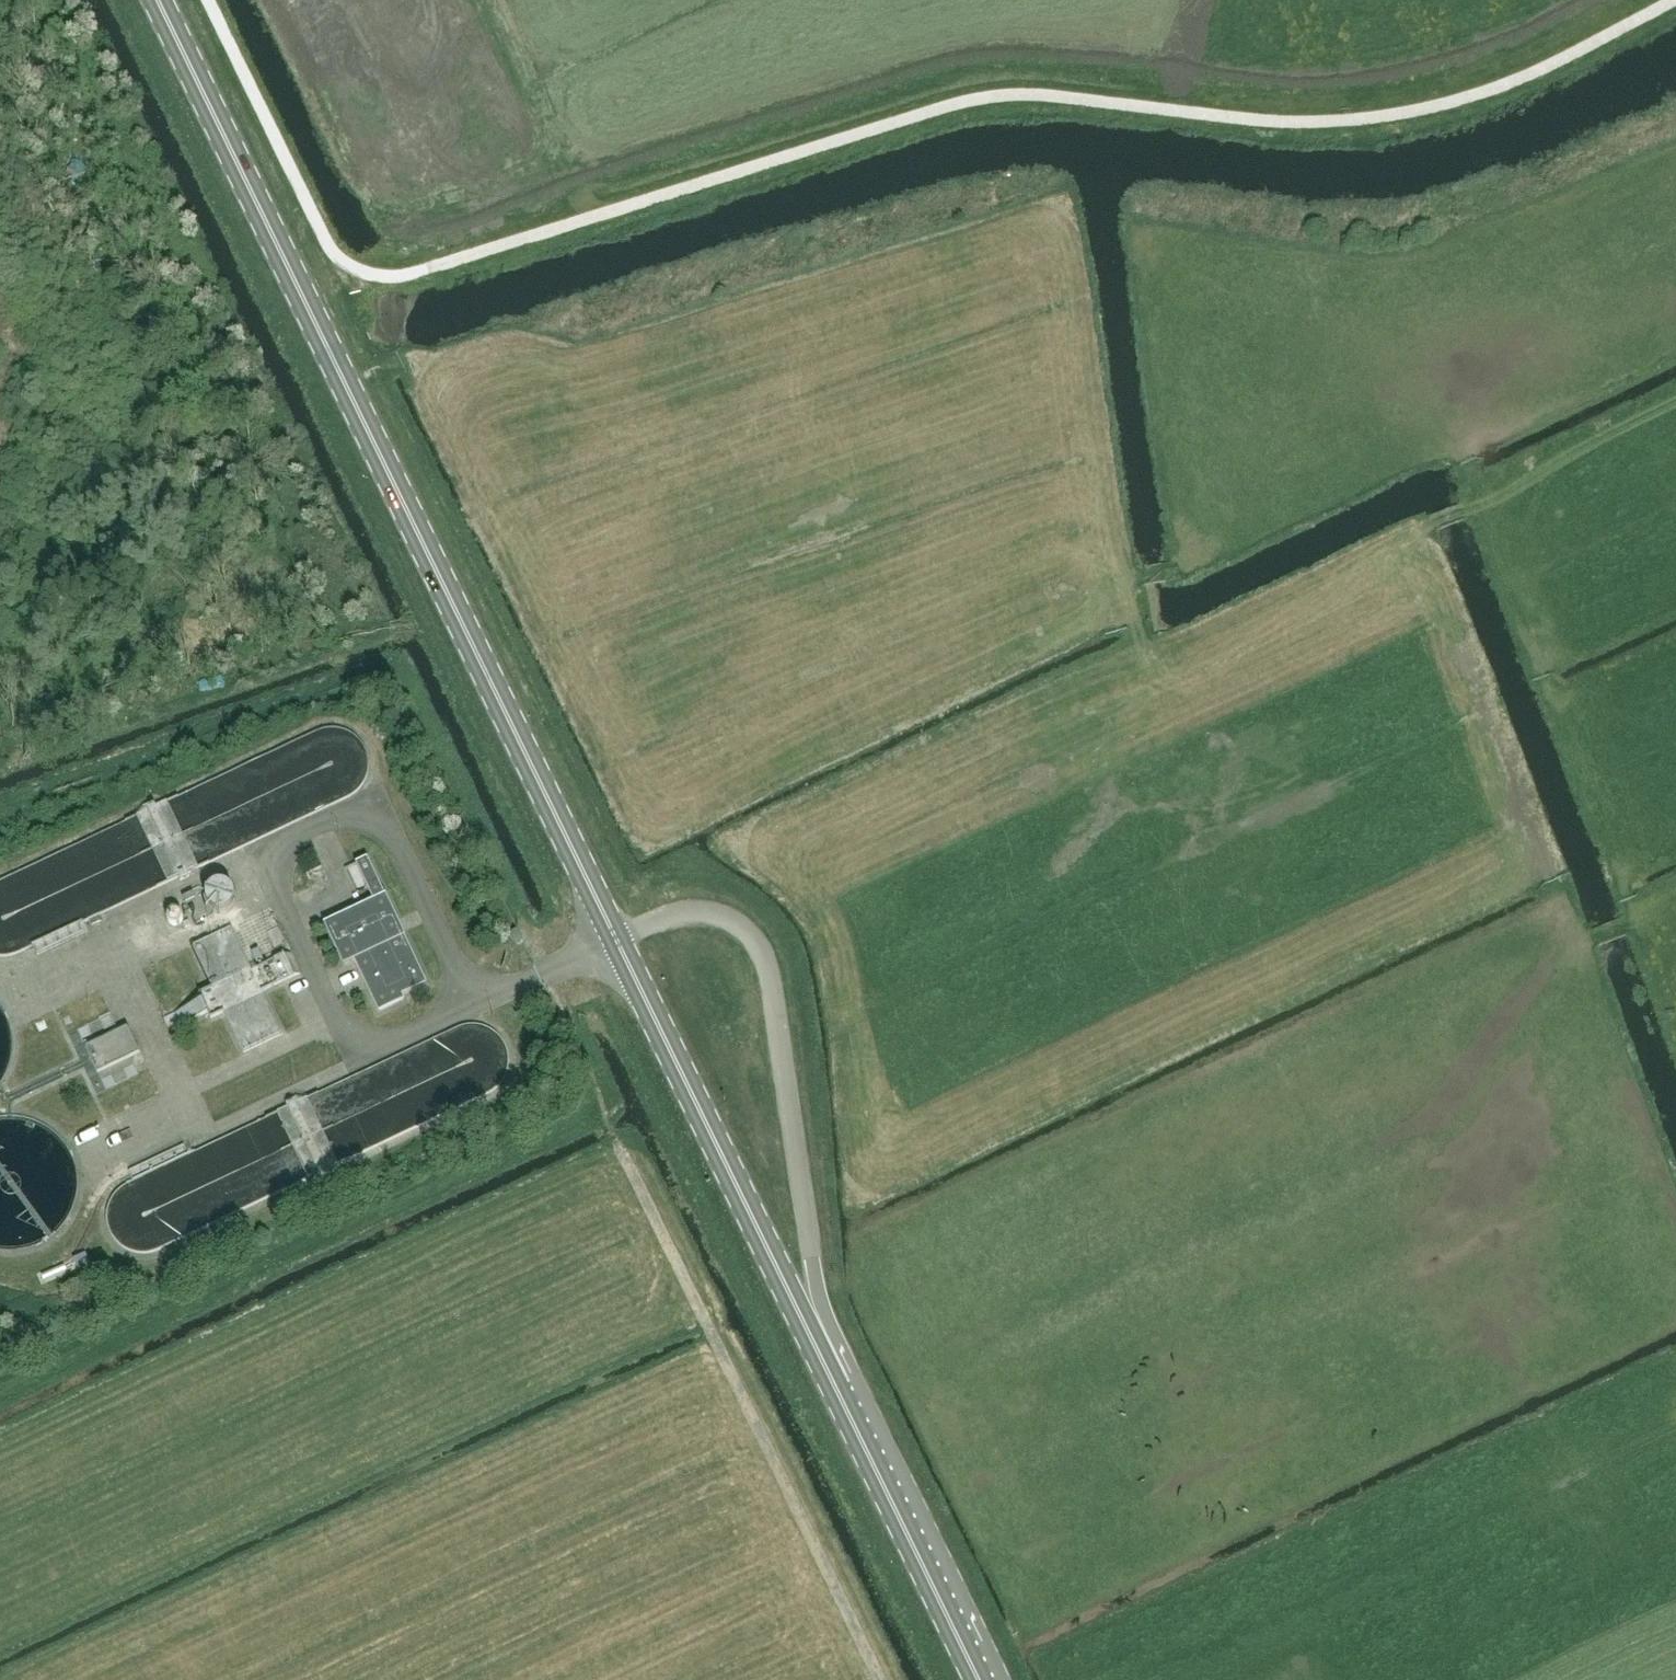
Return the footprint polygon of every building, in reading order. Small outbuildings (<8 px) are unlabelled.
[(4,956),(13,954),(19,952),(33,945),(80,923),(180,876),(181,879),(190,875),(188,872),(242,847),(346,798),(354,793),(363,785),(367,777),(369,766),(368,754),(364,744),(357,736),(348,730),(340,728),(331,727),(323,728),(314,732),(157,806),(156,803),(147,806),(148,810),(127,821),(0,881),(0,955),(4,956)] [(386,895),(369,858),(357,863),(374,900),(325,924),(344,965),(360,958),(372,984),(368,986),(379,1011),(404,1000),(402,996),(428,984),(406,937),(407,936),(387,894),(386,895)] [(223,881),(221,881),(218,881),(216,882),(214,883),(211,884),(210,886),(208,888),(207,890),(200,888),(183,896),(196,924),(212,916),(216,909),(218,910),(221,910),(223,909),(226,909),(228,908),(230,906),(232,904),(233,902),(234,900),(235,898),(235,895),(235,893),(234,890),(233,888),(232,886),(230,884),(228,883),(226,882),(223,881)] [(173,925),(174,925),(177,925),(178,925),(179,924),(180,923),(181,922),(182,921),(183,920),(183,919),(183,918),(183,916),(183,915),(182,914),(181,913),(181,912),(179,911),(177,910),(176,910),(173,910),(172,910),(171,911),(170,912),(169,913),(168,914),(168,915),(168,917),(168,918),(168,919),(168,921),(169,922),(170,923),(171,924),(172,924),(173,925)] [(84,932),(80,923),(33,945),(37,954),(84,932)] [(263,991),(301,973),(292,952),(253,970),(234,928),(194,947),(213,986),(200,992),(203,998),(163,1017),(170,1030),(209,1011),(212,1017),(225,1011),(244,1052),(283,1034),(263,991)] [(112,1199),(108,1209),(108,1222),(112,1235),(121,1244),(131,1250),(141,1252),(152,1251),(163,1247),(298,1184),(320,1173),(322,1176),(330,1172),(329,1169),(486,1094),(493,1090),(497,1087),(502,1082),(507,1073),(510,1063),(510,1053),(506,1043),(499,1034),(492,1028),(482,1025),(474,1023),(464,1024),(458,1027),(297,1103),(296,1099),(287,1104),(288,1107),(189,1154),(133,1181),(125,1185),(117,1191),(112,1199)] [(86,1046),(98,1071),(141,1051),(129,1025),(86,1046)] [(129,1172),(133,1181),(189,1154),(185,1145),(129,1172)]
